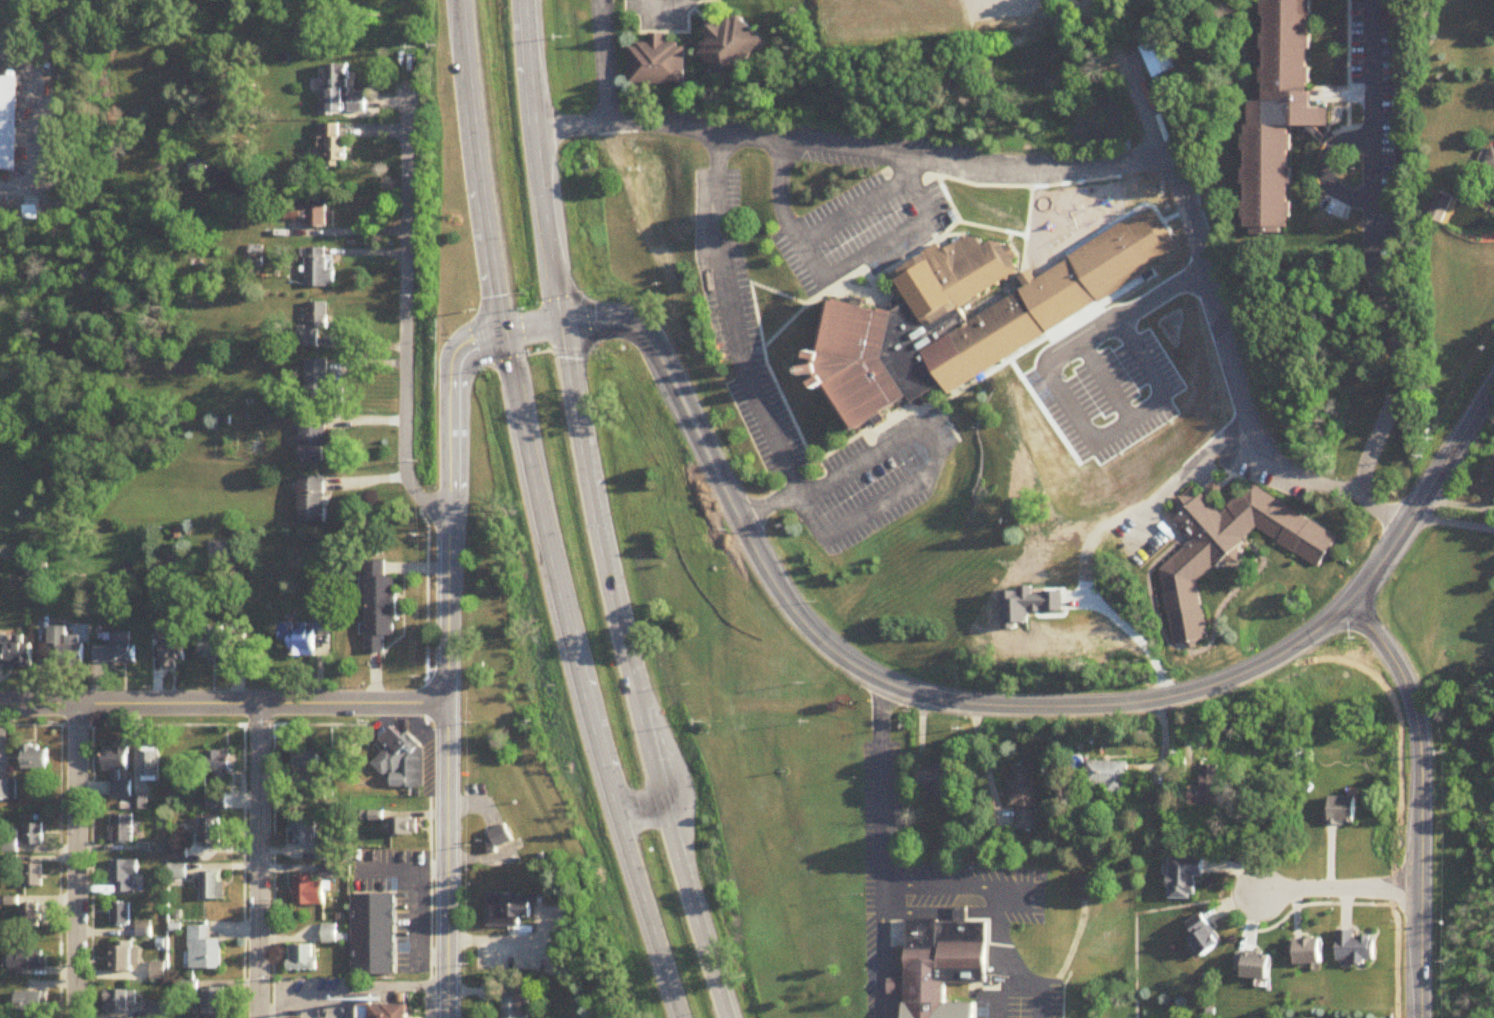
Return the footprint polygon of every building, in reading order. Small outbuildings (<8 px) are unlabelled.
[(1265,100),(1249,101),(1250,232),(1293,231),(1293,126),(1330,126),(1330,108),(1312,108),(1311,0),(1265,0),(1265,100)] [(763,42),(736,15),(724,27),(716,19),(703,32),(711,40),(698,52),(726,80),(763,42)] [(684,84),(684,45),(665,45),(665,34),(649,34),(649,45),(630,45),(630,85),(684,84)] [(1153,78),(1175,68),(1161,37),(1139,47),(1153,78)] [(347,65),(325,66),(326,114),(365,113),(365,93),(348,94),(347,65)] [(16,170),(17,77),(0,77),(0,170),(16,170)] [(328,169),(347,169),(347,137),(337,137),(337,125),(320,125),(319,158),(328,158),(328,169)] [(1493,147),(1486,167),(1493,170),(1493,147)] [(1457,198),(1441,191),(1430,217),(1446,224),(1457,198)] [(302,229),(327,229),(327,205),(302,205),(302,229)] [(911,301),(892,271),(938,243),(943,252),(965,235),(979,239),(983,247),(991,242),(1006,245),(1011,246),(1018,255),(1012,259),(1021,270),(962,309),(970,322),(1025,289),(1018,279),(1034,269),(1039,278),(1074,257),(1102,301),(952,395),(943,383),(923,354),(911,301)] [(305,287),(334,287),(334,270),(327,270),(327,248),(305,248),(305,287)] [(1113,283),(1124,305),(1139,298),(1127,276),(1113,283)] [(829,298),(810,370),(853,438),(909,398),(912,404),(943,383),(923,354),(911,301),(891,314),(829,298)] [(327,303),(308,303),(308,328),(297,328),(297,347),(317,347),(317,330),(327,330),(327,303)] [(327,388),(327,360),(306,360),(306,408),(343,407),(343,388),(327,388)] [(1049,488),(1076,494),(1081,469),(1111,476),(1115,456),(1058,444),(1049,488)] [(1173,639),(1207,634),(1196,575),(1255,522),(1319,561),(1336,530),(1246,474),(1213,502),(1199,485),(1172,509),(1191,533),(1157,561),(1173,639)] [(299,523),(324,523),(324,477),(299,477),(299,523)] [(367,654),(385,654),(385,637),(396,637),(396,578),(387,578),(387,561),(366,561),(367,654)] [(330,614),(314,614),(314,629),(330,629),(330,614)] [(280,642),(290,642),(290,657),(312,657),(312,624),(280,624),(280,642)] [(58,664),(86,664),(86,627),(49,627),(49,646),(58,646),(58,664)] [(223,660),(223,652),(245,652),(245,628),(202,628),(202,660),(223,660)] [(186,663),(186,630),(162,630),(162,663),(186,663)] [(94,646),(94,665),(135,665),(135,633),(111,633),(111,646),(94,646)] [(32,667),(32,643),(23,643),(23,641),(0,641),(0,668),(32,667)] [(392,788),(424,788),(424,751),(408,734),(403,739),(393,729),(380,741),(388,749),(372,764),(381,773),(392,773),(392,788)] [(48,771),(48,747),(23,747),(23,771),(48,771)] [(113,772),(112,798),(131,798),(131,781),(120,781),(121,772),(129,772),(129,749),(104,749),(104,772),(113,772)] [(293,773),(319,773),(319,750),(293,750),(293,773)] [(160,782),(160,752),(141,752),(141,782),(160,782)] [(230,752),(207,752),(207,782),(230,782),(230,752)] [(1130,794),(1130,763),(1089,763),(1089,787),(1111,787),(1111,794),(1130,794)] [(1037,830),(1037,766),(1012,766),(1012,807),(1019,807),(1019,830),(1037,830)] [(1189,807),(1219,808),(1220,767),(1202,767),(1201,788),(1189,788),(1189,807)] [(17,782),(0,782),(0,800),(17,800),(17,782)] [(147,809),(146,799),(135,799),(135,809),(147,809)] [(1326,825),(1356,826),(1357,799),(1327,799),(1326,825)] [(382,821),(382,812),(365,812),(365,821),(382,821)] [(133,816),(111,816),(111,843),(133,843),(133,816)] [(201,845),(222,845),(222,819),(201,819),(201,845)] [(314,819),(295,819),(295,846),(314,846),(314,819)] [(418,836),(418,820),(390,820),(390,836),(418,836)] [(44,846),(44,824),(25,824),(25,846),(44,846)] [(490,829),(490,848),(508,848),(508,829),(490,829)] [(335,862),(335,842),(319,842),(319,862),(335,862)] [(1169,900),(1197,900),(1197,877),(1204,877),(1204,858),(1169,858),(1169,900)] [(113,892),(138,892),(138,861),(113,861),(113,892)] [(43,865),(25,865),(25,887),(43,887),(43,865)] [(223,872),(201,872),(201,901),(223,901),(223,872)] [(294,878),(294,906),(325,906),(325,881),(314,881),(314,878),(294,878)] [(396,895),(353,895),(353,975),(396,975),(396,895)] [(538,895),(488,895),(488,927),(521,927),(522,921),(533,922),(533,906),(538,906),(538,895)] [(980,1001),(980,1017),(904,1017),(904,993),(889,993),(889,974),(904,975),(904,913),(952,913),(951,900),(966,899),(966,915),(981,915),(983,985),(952,984),(951,1000),(980,1001)] [(130,903),(111,903),(111,925),(130,925),(130,903)] [(22,904),(22,928),(39,928),(39,904),(22,904)] [(1188,923),(1201,958),(1223,949),(1209,915),(1188,923)] [(346,943),(346,926),(322,926),(322,943),(346,943)] [(209,927),(189,927),(189,970),(221,970),(221,939),(209,939),(209,927)] [(1338,963),(1376,963),(1376,938),(1356,938),(1356,931),(1338,931),(1338,963)] [(1297,965),(1325,965),(1325,941),(1297,941),(1297,965)] [(112,942),(111,973),(132,974),(133,942),(112,942)] [(316,946),(289,946),(289,971),(316,971),(316,946)] [(47,951),(10,951),(10,969),(47,969),(47,951)] [(1245,971),(1245,979),(1274,981),(1275,955),(1239,954),(1239,971),(1245,971)] [(151,980),(165,980),(165,963),(151,963),(151,980)] [(225,989),(206,989),(206,1017),(225,1017),(225,989)] [(105,1013),(132,1013),(132,990),(105,990),(105,1013)] [(47,992),(17,992),(17,1012),(47,1012),(47,992)] [(528,994),(503,994),(503,1017),(528,1017),(528,994)] [(164,1002),(146,1002),(146,1017),(164,1017),(164,1002)] [(371,1017),(409,1017),(409,1006),(371,1006),(371,1017)]
